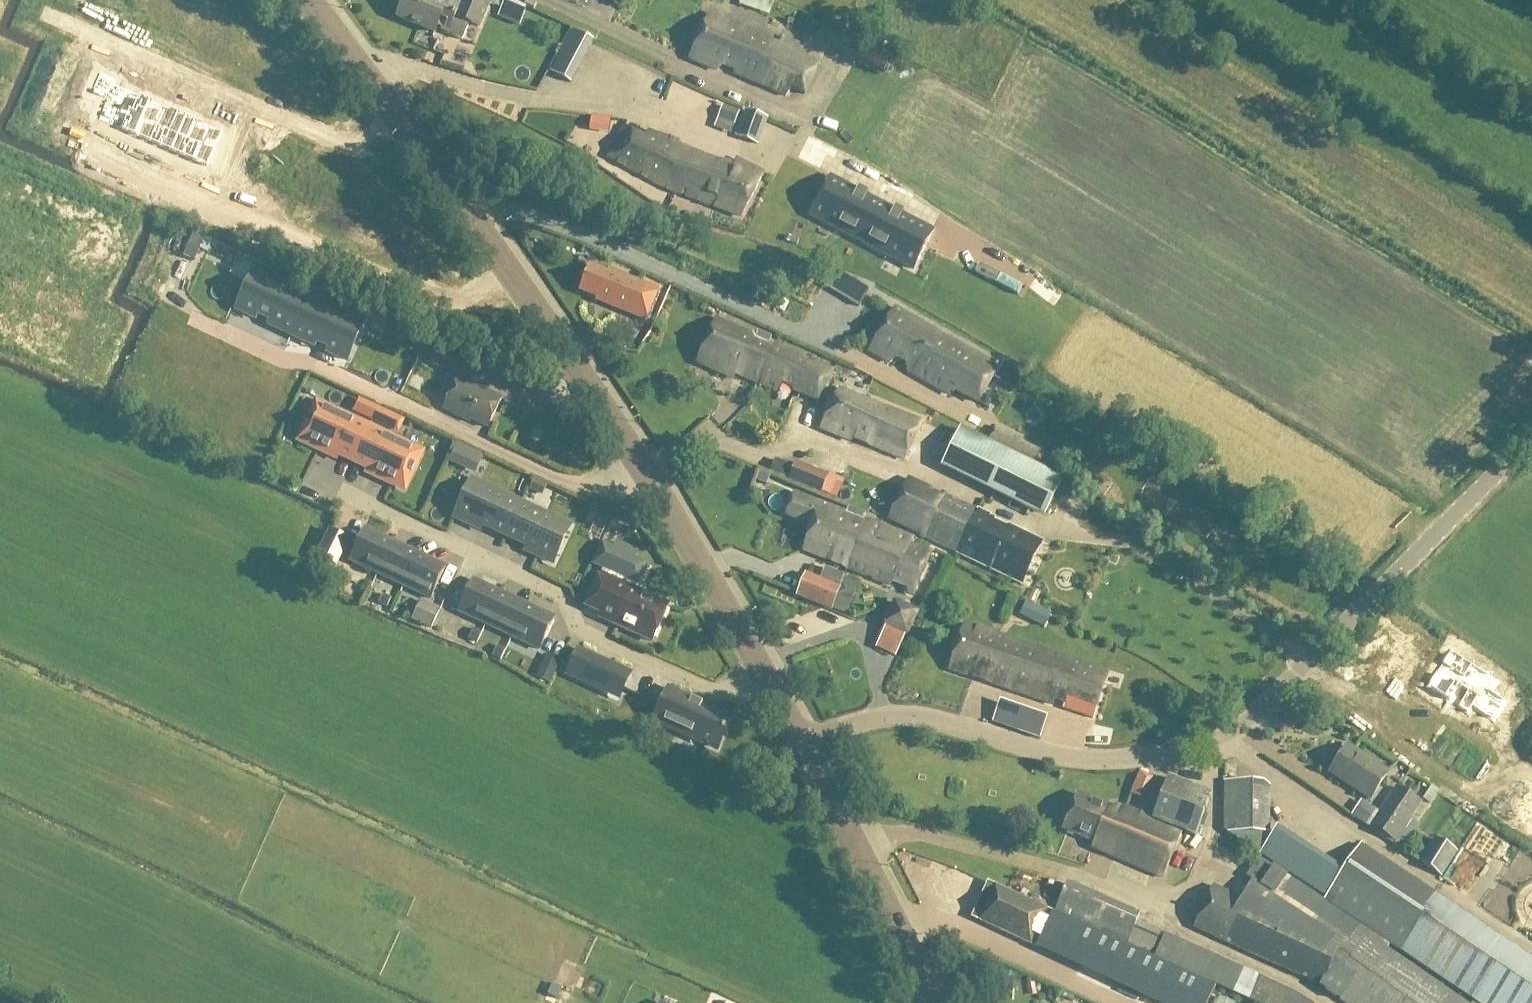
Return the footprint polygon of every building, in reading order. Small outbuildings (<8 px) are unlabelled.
[(396,20),(433,36),(437,27),(441,29),(439,33),(460,42),(467,26),(476,30),(486,6),(490,8),(492,2),(493,0),(460,0),(456,10),(431,0),(404,0),(396,20)] [(734,9),(763,19),(769,4),(758,0),(738,0),(734,9)] [(525,1),(522,6),(531,11),(535,5),(525,1)] [(503,5),(496,20),(516,29),(523,15),(503,5)] [(816,66),(809,63),(707,16),(688,61),(715,73),(723,66),(734,71),(733,75),(784,98),(790,91),(803,96),(816,66)] [(571,31),(549,74),(570,85),(593,43),(571,31)] [(96,123),(133,139),(149,102),(115,87),(117,83),(98,74),(89,96),(105,103),(96,123)] [(149,102),(133,139),(170,155),(186,118),(149,102)] [(744,112),(735,138),(756,146),(766,121),(744,112)] [(223,134),(186,118),(170,155),(206,171),(223,134)] [(589,138),(606,141),(609,123),(591,121),(589,138)] [(657,188),(677,148),(677,143),(646,132),(643,137),(626,127),(623,125),(623,126),(605,155),(657,188)] [(677,148),(657,188),(668,192),(740,219),(762,176),(734,162),(731,168),(702,158),(677,148)] [(830,180),(810,218),(859,244),(879,207),(830,180)] [(879,207),(859,244),(912,272),(932,234),(879,207)] [(176,225),(163,253),(204,272),(217,243),(176,225)] [(605,275),(588,268),(578,293),(595,300),(593,303),(643,323),(656,292),(606,272),(605,275)] [(291,338),(308,301),(254,276),(237,312),(256,321),(258,317),(269,322),(267,326),(291,338)] [(355,341),(362,327),(308,301),(291,338),(315,349),(317,345),(327,350),(326,354),(345,363),(352,348),(356,341),(355,341)] [(996,370),(892,310),(868,353),(888,365),(895,360),(906,366),(905,372),(948,397),(954,392),(976,405),(996,370)] [(756,385),(774,346),(768,343),(770,339),(756,333),(755,336),(750,334),(750,336),(714,321),(695,365),(731,380),(733,376),(756,385)] [(774,346),(756,385),(775,393),(781,385),(792,389),(792,393),(818,404),(830,374),(774,346)] [(451,376),(459,360),(437,349),(429,365),(451,376)] [(682,383),(667,375),(661,385),(677,394),(682,383)] [(486,430),(500,401),(476,390),(477,387),(458,378),(442,412),(468,425),(469,422),(486,430)] [(903,461),(920,424),(837,391),(820,431),(849,443),(852,440),(903,461)] [(373,423),(378,412),(366,407),(361,418),(373,423)] [(355,463),(370,431),(321,408),(304,444),(338,460),(340,457),(355,463)] [(385,429),(390,418),(378,412),(373,423),(385,429)] [(367,474),(402,490),(419,454),(370,431),(355,463),(369,470),(367,474)] [(984,443),(1036,469),(1041,458),(989,432),(984,443)] [(947,454),(939,473),(1046,522),(1062,484),(968,442),(960,459),(947,454)] [(472,467),(477,457),(455,447),(449,461),(458,465),(460,461),(472,467)] [(794,466),(787,482),(819,495),(825,479),(794,466)] [(939,501),(928,495),(929,493),(906,482),(887,521),(919,536),(918,538),(1019,587),(1040,544),(941,496),(939,501)] [(482,527),(504,537),(519,505),(471,483),(454,519),(480,531),(482,527)] [(538,496),(542,487),(533,483),(529,492),(538,496)] [(844,514),(793,495),(784,517),(809,527),(801,552),(841,568),(841,569),(843,570),(862,522),(864,517),(846,509),(845,511),(844,514)] [(569,529),(519,505),(504,537),(527,548),(525,552),(552,565),(569,529)] [(912,598),(923,570),(928,557),(929,555),(908,546),(910,542),(862,522),(843,570),(888,588),(890,583),(907,591),(906,595),(912,598)] [(351,563),(378,576),(392,545),(365,532),(351,563)] [(330,534),(319,559),(337,568),(349,542),(330,534)] [(378,576),(404,588),(418,557),(392,545),(378,576)] [(611,551),(602,571),(637,587),(646,567),(611,551)] [(404,588),(431,601),(445,570),(418,557),(404,588)] [(599,577),(585,608),(599,615),(597,619),(650,644),(667,608),(629,591),(627,592),(617,588),(617,585),(599,577)] [(796,597),(830,611),(838,591),(803,578),(796,597)] [(486,627),(501,596),(474,583),(459,614),(486,627)] [(1025,603),(1034,607),(1039,595),(1031,591),(1025,603)] [(388,597),(380,593),(375,604),(383,607),(388,597)] [(512,639),(527,608),(501,596),(486,627),(512,639)] [(436,609),(418,601),(409,620),(427,629),(436,609)] [(1023,626),(1031,610),(1014,601),(1006,617),(1023,626)] [(875,649),(894,659),(905,637),(906,638),(916,616),(894,606),(884,627),(885,628),(875,649)] [(512,639),(539,652),(554,621),(527,608),(512,639)] [(962,627),(947,672),(1051,707),(1053,701),(1064,705),(1060,717),(1089,726),(1107,673),(987,633),(987,635),(962,627)] [(478,632),(471,628),(466,641),(473,644),(478,632)] [(502,649),(494,645),(489,657),(497,660),(502,649)] [(617,701),(629,676),(611,667),(610,669),(592,661),(593,659),(578,652),(566,678),(617,701)] [(1512,695),(1448,653),(1424,690),(1487,732),(1512,695)] [(690,704),(667,693),(653,723),(680,734),(680,733),(696,740),(695,741),(715,751),(722,736),(723,737),(725,733),(724,732),(729,722),(700,709),(699,709),(690,704)] [(1368,801),(1386,775),(1346,749),(1328,775),(1368,801)] [(1223,835),(1261,836),(1262,785),(1232,784),(1232,772),(1224,772),(1223,835)] [(1076,796),(1062,832),(1091,844),(1089,849),(1149,874),(1152,868),(1164,874),(1182,834),(1194,839),(1210,797),(1167,780),(1157,807),(1151,819),(1136,813),(1135,815),(1117,807),(1115,812),(1076,796)] [(1428,806),(1437,793),(1430,788),(1421,801),(1428,806)] [(1395,790),(1368,831),(1391,847),(1392,844),(1418,806),(1395,790)] [(1462,810),(1442,829),(1476,865),(1496,847),(1462,810)] [(1433,839),(1417,864),(1440,880),(1456,854),(1433,839)] [(1388,946),(1472,1002),(1531,1002),(1531,963),(1360,846),(1323,901),(1388,946)] [(1323,901),(1257,861),(1243,880),(1250,884),(1241,900),(1212,888),(1193,930),(1271,967),(1275,964),(1287,970),(1287,974),(1318,988),(1318,989),(1339,1002),(1460,1002),(1385,951),(1388,946),(1323,901)] [(1507,877),(1516,891),(1531,881),(1531,867),(1529,863),(1507,877)] [(1149,956),(1159,935),(1135,924),(1138,916),(1065,884),(1053,912),(1149,956)] [(978,923),(1029,947),(1030,944),(1035,947),(1035,950),(1150,1002),(1209,1002),(1214,991),(994,888),(978,923)] [(1164,935),(1152,960),(1251,1002),(1314,1002),(1164,935)]
